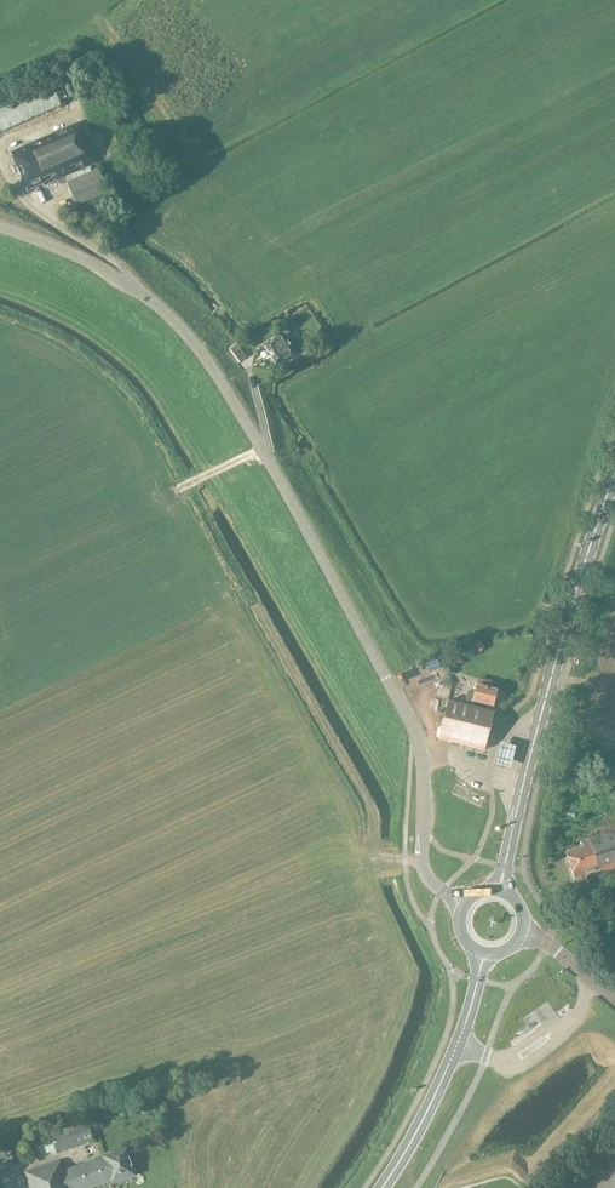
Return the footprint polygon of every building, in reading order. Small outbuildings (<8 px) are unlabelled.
[(87,81),(98,102),(105,99),(93,77),(87,81)] [(60,107),(50,84),(0,106),(0,134),(60,107)] [(55,89),(58,99),(64,98),(61,87),(55,89)] [(94,163),(77,124),(11,154),(28,192),(45,185),(57,180),(94,163)] [(77,205),(108,192),(98,169),(67,183),(77,205)] [(264,346),(276,366),(295,354),(294,353),(301,350),(294,339),(288,342),(283,335),(264,346)] [(237,345),(231,350),(240,362),(245,357),(237,345)] [(480,640),(473,644),(478,653),(484,649),(480,640)] [(471,707),(473,702),(492,707),(496,691),(475,686),(473,695),(467,694),(464,705),(448,701),(439,739),(484,750),(493,713),(471,707)] [(600,877),(614,872),(614,831),(582,841),(583,847),(566,852),(575,880),(599,872),(600,877)] [(547,1005),(524,1017),(531,1029),(541,1023),(541,1022),(553,1015),(547,1005)] [(55,1150),(56,1153),(92,1141),(86,1121),(50,1133),(52,1140),(43,1143),(47,1153),(55,1150)] [(94,1145),(96,1151),(106,1146),(103,1141),(94,1145)] [(14,1166),(6,1142),(0,1144),(0,1171),(14,1166)] [(126,1150),(62,1170),(59,1161),(25,1172),(30,1187),(92,1187),(112,1182),(134,1176),(126,1150)]
